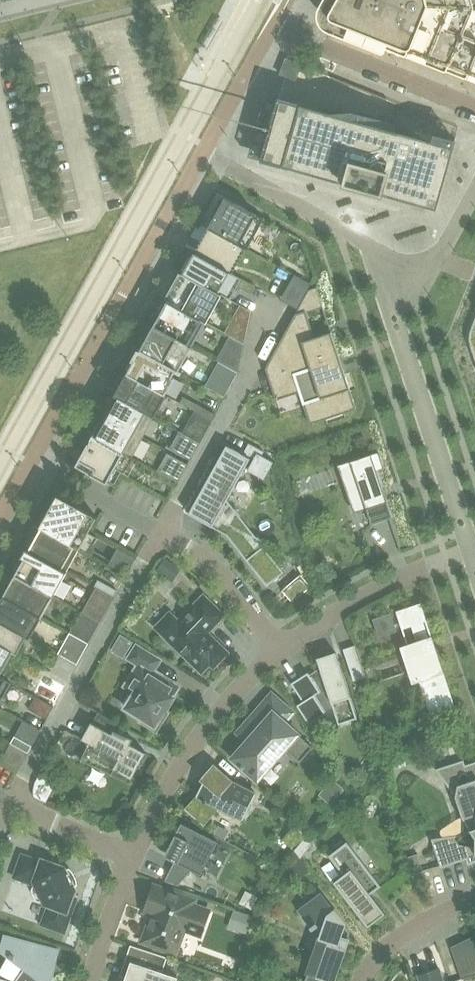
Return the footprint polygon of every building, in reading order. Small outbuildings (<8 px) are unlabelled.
[(334,9),(333,8),(332,8),(332,9),(331,9),(330,10),(330,12),(330,13),(330,14),(331,15),(332,17),(379,36),(380,36),(381,36),(381,35),(382,34),(403,43),(403,44),(403,45),(404,46),(474,74),(474,0),(338,0),(334,9)] [(308,67),(286,58),(280,74),(295,80),(299,70),(306,72),(308,67)] [(428,206),(451,124),(404,105),(396,131),(395,131),(282,99),(282,98),(279,98),(278,101),(273,121),(272,121),(271,124),(272,124),(269,134),(268,134),(268,137),(262,157),(261,160),(264,161),(264,160),(285,166),(288,167),(343,183),(346,184),(378,193),(381,194),(382,193),(428,206)] [(224,196),(208,227),(246,248),(247,249),(264,218),(224,196)] [(208,227),(194,251),(232,273),(246,248),(208,227)] [(256,286),(232,273),(194,251),(191,257),(188,255),(181,268),(184,270),(182,272),(222,294),(230,299),(237,286),(251,294),(256,286)] [(279,265),(274,274),(289,283),(294,274),(279,265)] [(167,300),(205,322),(206,322),(222,294),(182,272),(182,273),(179,272),(165,298),(167,299),(167,300)] [(294,274),(289,283),(306,292),(308,289),(311,283),(294,274)] [(153,325),(192,346),(205,322),(167,300),(153,325)] [(230,321),(247,330),(251,311),(240,304),(230,321)] [(294,315),(279,343),(290,380),(271,386),(276,400),(299,392),(309,423),(356,408),(331,331),(314,337),(306,311),(294,315)] [(140,350),(178,371),(192,346),(153,325),(140,350)] [(224,343),(242,353),(244,343),(229,335),(224,343)] [(178,371),(140,350),(137,348),(135,353),(137,354),(127,372),(165,394),(178,371)] [(167,394),(165,394),(127,372),(114,394),(115,394),(154,416),(155,417),(167,394)] [(205,385),(217,392),(224,380),(212,373),(205,385)] [(143,436),(154,416),(115,394),(104,414),(143,436)] [(104,414),(93,434),(124,452),(132,456),(143,436),(104,414)] [(200,442),(183,432),(179,430),(170,448),(190,460),(200,442)] [(124,452),(93,434),(75,466),(106,483),(124,452)] [(188,513),(212,526),(227,534),(266,585),(284,572),(233,506),(226,500),(250,458),(253,460),(248,469),(264,478),(274,462),(269,460),(272,455),(251,444),(245,455),(226,445),(188,513)] [(378,451),(377,452),(367,455),(338,465),(349,498),(350,497),(355,511),(366,507),(371,523),(389,518),(390,517),(384,497),(383,497),(383,496),(382,496),(379,496),(379,488),(382,487),(377,470),(382,468),(384,468),(378,451)] [(168,453),(158,470),(178,482),(188,464),(168,453)] [(43,523),(41,527),(79,548),(80,548),(89,553),(98,537),(89,532),(97,517),(56,494),(40,522),(43,523)] [(67,571),(79,548),(41,527),(29,550),(67,571)] [(24,557),(15,574),(53,596),(67,571),(29,550),(26,548),(25,549),(26,549),(22,556),(24,557)] [(165,558),(157,571),(173,581),(181,569),(165,558)] [(15,574),(3,595),(42,616),(53,596),(15,574)] [(94,586),(113,596),(117,590),(98,579),(94,586)] [(291,582),(282,590),(292,602),(302,594),(291,582)] [(27,636),(30,637),(42,616),(3,595),(0,601),(0,621),(26,635),(27,636)] [(170,612),(156,627),(164,635),(201,671),(210,663),(213,666),(227,652),(207,632),(221,617),(201,598),(178,621),(170,612)] [(455,705),(421,602),(396,611),(402,628),(412,625),(417,640),(400,646),(412,683),(419,680),(430,713),(455,705)] [(100,622),(82,611),(81,611),(70,632),(89,643),(100,622)] [(26,635),(0,621),(0,644),(13,651),(16,653),(17,652),(17,653),(27,636),(26,635)] [(70,632),(58,653),(77,664),(89,643),(70,632)] [(123,658),(133,641),(120,634),(111,651),(123,658)] [(13,651),(0,644),(0,675),(13,651)] [(125,687),(132,691),(135,693),(126,707),(144,718),(142,722),(156,730),(167,713),(164,711),(173,696),(169,694),(175,684),(153,670),(160,659),(136,645),(128,658),(139,664),(133,674),(125,687)] [(355,645),(343,649),(354,680),(365,676),(355,645)] [(333,708),(338,723),(357,717),(335,651),(317,657),(321,670),(311,676),(308,672),(291,682),(303,701),(297,704),(309,724),(333,708)] [(12,682),(0,676),(0,703),(12,682)] [(28,708),(47,718),(54,706),(35,695),(28,708)] [(313,746),(286,723),(277,715),(269,724),(260,716),(243,735),(248,739),(232,757),(240,765),(240,766),(243,768),(257,780),(285,748),(300,761),(313,746)] [(130,743),(132,739),(133,738),(113,730),(111,733),(92,722),(81,739),(88,743),(81,760),(112,774),(115,769),(131,778),(146,752),(130,743)] [(32,745),(14,736),(10,743),(28,752),(32,745)] [(465,764),(463,759),(435,768),(455,796),(462,816),(470,828),(460,834),(431,838),(440,867),(466,858),(468,863),(474,861),(474,761),(465,764)] [(234,784),(230,782),(231,780),(214,765),(201,778),(204,780),(196,795),(198,795),(187,808),(204,823),(219,806),(243,818),(256,793),(235,782),(234,784)] [(343,789),(333,779),(320,794),(331,803),(343,789)] [(34,786),(33,790),(34,796),(46,802),(50,794),(34,786)] [(297,821),(282,839),(294,849),(309,832),(297,821)] [(164,855),(175,860),(165,880),(178,885),(192,869),(201,874),(218,841),(181,822),(164,855)] [(381,885),(347,841),(328,855),(343,874),(333,881),(368,926),(385,913),(370,894),(381,885)] [(299,879),(300,877),(310,870),(294,849),(286,863),(299,879)] [(74,887),(76,886),(67,867),(65,868),(64,866),(41,858),(40,860),(22,854),(14,877),(36,884),(36,885),(33,886),(31,889),(36,899),(40,901),(43,899),(45,903),(46,902),(48,906),(42,924),(64,932),(76,898),(72,896),(75,889),(74,887)] [(145,911),(153,914),(144,940),(175,952),(183,928),(200,934),(202,928),(209,910),(208,909),(208,910),(192,905),(193,900),(155,886),(155,885),(154,885),(145,911)] [(314,887),(319,894),(300,909),(312,925),(310,926),(312,929),(317,925),(322,932),(308,972),(333,980),(346,944),(343,943),(348,929),(315,887),(314,887)] [(240,911),(233,930),(246,934),(252,915),(240,911)] [(474,974),(474,934),(451,946),(462,978),(474,974)] [(50,980),(52,975),(58,949),(4,935),(3,941),(1,948),(10,954),(9,957),(13,959),(14,957),(25,966),(15,980),(50,980)] [(178,977),(161,971),(131,961),(124,980),(176,980),(178,977)] [(439,967),(418,974),(420,980),(443,980),(439,967)]
